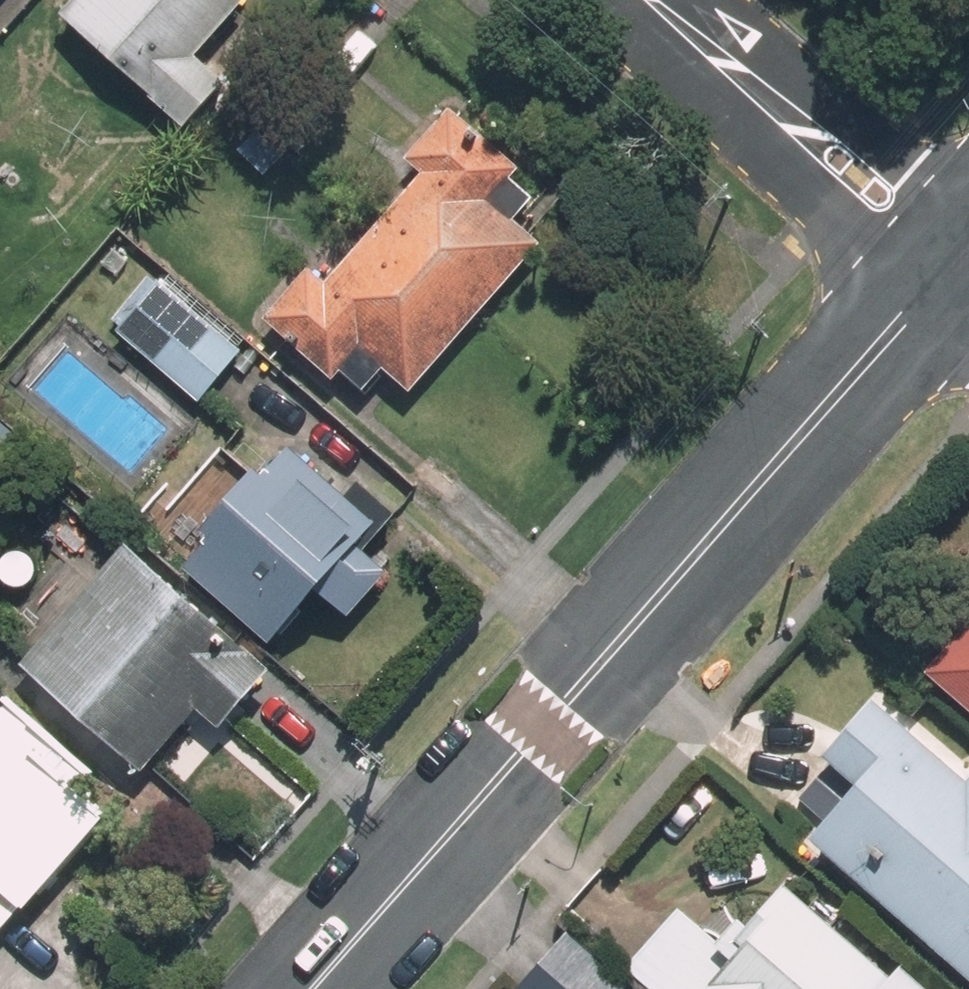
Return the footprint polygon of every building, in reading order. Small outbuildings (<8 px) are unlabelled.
[(57,22),(183,136),(224,91),(193,64),(245,7),(237,0),(76,0),(57,22)] [(412,394),(540,251),(485,202),(512,172),(448,115),(405,164),(422,179),(325,288),(306,270),(259,323),(329,384),(360,349),(412,394)] [(198,407),(242,355),(149,277),(111,321),(122,331),(116,338),(198,407)] [(356,550),(374,529),(287,454),(260,485),(252,478),(199,539),(207,546),(181,576),(267,651),(312,600),(343,626),(386,576),(356,550)] [(270,678),(124,552),(17,674),(139,778),(193,716),(218,737),(270,678)] [(920,674),(968,716),(968,618),(920,674)] [(109,821),(74,790),(80,782),(84,786),(95,774),(7,697),(0,705),(0,709),(3,711),(0,715),(0,937),(16,919),(20,923),(109,821)] [(804,845),(968,986),(968,774),(960,784),(866,704),(818,759),(827,767),(798,802),(822,823),(804,845)] [(904,963),(888,981),(782,886),(744,928),(737,921),(717,944),(678,910),(625,969),(647,988),(933,988),(904,963)] [(567,938),(522,988),(624,988),(625,988),(567,938)]
